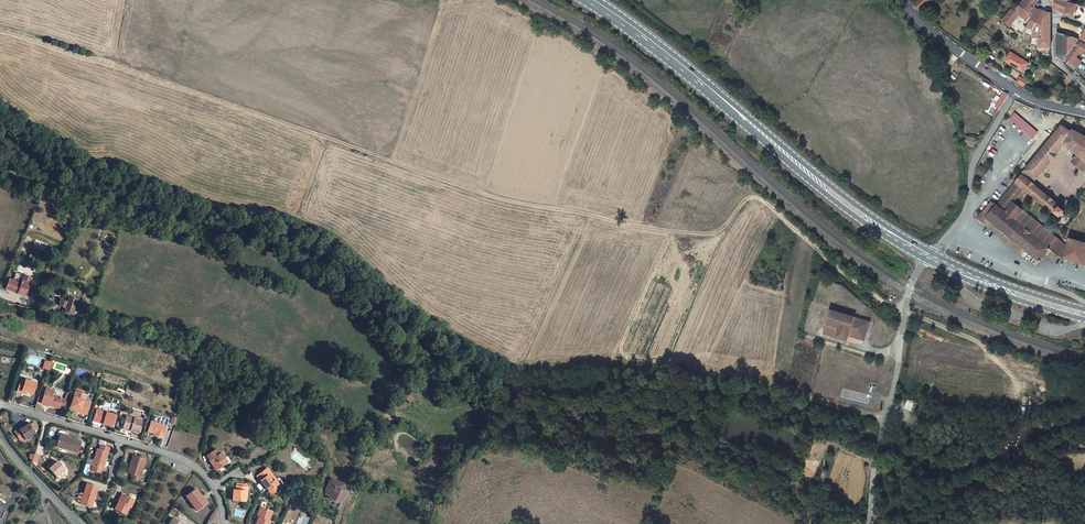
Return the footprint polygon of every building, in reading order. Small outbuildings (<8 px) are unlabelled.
[(913,4),(920,12),(932,0),(918,0),(913,4)] [(1019,5),(1029,13),(1033,7),(1039,0),(1026,0),(1025,2),(1023,1),(1020,4),(1019,5)] [(1065,14),(1069,3),(1058,0),(1054,0),(1052,7),(1065,14)] [(1077,4),(1069,2),(1069,3),(1065,14),(1073,18),(1077,4)] [(1019,5),(1014,11),(1018,15),(1020,13),(1021,14),(1027,18),(1025,19),(1029,23),(1035,14),(1037,10),(1033,7),(1029,13),(1019,5)] [(1018,15),(1014,11),(1012,10),(1003,20),(1011,26),(1014,21),(1018,16),(1018,15)] [(1038,47),(1051,48),(1050,13),(1045,12),(1041,11),(1037,10),(1035,14),(1029,23),(1027,27),(1034,30),(1032,38),(1033,38),(1032,45),(1038,46),(1038,47)] [(1080,37),(1084,30),(1084,27),(1080,25),(1075,35),(1080,37)] [(1056,35),(1058,55),(1065,60),(1077,42),(1056,35)] [(1077,42),(1065,60),(1078,68),(1080,65),(1082,61),(1078,60),(1082,54),(1084,56),(1084,46),(1077,42)] [(1028,65),(1010,54),(1004,63),(1023,74),(1028,65)] [(1020,78),(1017,83),(1022,86),(1027,89),(1030,84),(1020,78)] [(1009,95),(1004,92),(996,108),(1001,110),(1009,95)] [(1014,112),(1009,119),(1033,139),(1038,133),(1014,112)] [(1048,252),(1051,248),(1063,256),(1070,247),(1015,202),(1026,190),(1029,192),(1025,196),(1033,202),(1035,198),(1055,214),(1056,213),(1061,217),(1065,211),(1060,208),(1062,205),(1028,178),(1032,173),(1038,177),(1065,143),(1078,153),(1073,159),(1084,168),(1084,135),(1075,130),(1074,132),(1063,126),(998,204),(983,222),(994,231),(997,226),(1025,249),(1041,261),(1048,252)] [(968,136),(966,144),(974,146),(976,137),(968,136)] [(975,173),(984,178),(989,169),(980,164),(975,173)] [(983,222),(998,204),(992,200),(978,218),(983,222)] [(997,226),(994,231),(1022,253),(1025,249),(997,226)] [(1072,239),(1067,259),(1073,260),(1084,263),(1084,243),(1072,239)] [(1051,248),(1048,252),(1059,261),(1063,256),(1051,248)] [(16,273),(13,281),(18,283),(20,277),(31,281),(31,279),(16,273)] [(13,281),(9,280),(6,289),(25,296),(31,281),(20,277),(18,283),(13,281)] [(65,310),(73,313),(77,300),(69,297),(68,300),(65,299),(60,298),(58,304),(60,304),(59,306),(66,308),(65,310)] [(826,334),(832,310),(829,309),(822,333),(826,334)] [(832,310),(826,334),(846,340),(847,335),(864,340),(869,322),(832,310)] [(25,382),(20,380),(17,391),(22,393),(22,391),(27,392),(33,394),(36,383),(25,380),(25,382)] [(54,391),(46,388),(41,404),(64,410),(68,394),(66,394),(64,400),(53,396),(54,391)] [(74,392),(68,413),(76,415),(77,412),(86,415),(90,403),(85,401),(87,396),(74,392)] [(117,416),(96,410),(94,419),(103,422),(103,424),(107,425),(108,424),(112,425),(113,421),(115,421),(117,416)] [(142,421),(126,416),(123,428),(138,433),(142,421)] [(150,422),(148,431),(154,433),(157,434),(156,437),(162,439),(166,427),(150,422)] [(38,429),(34,423),(29,425),(29,424),(23,428),(20,430),(19,429),(15,432),(21,440),(25,438),(26,439),(35,433),(34,432),(38,429)] [(60,436),(56,446),(78,453),(81,442),(68,438),(60,436)] [(104,461),(105,461),(109,448),(101,445),(100,450),(97,449),(93,466),(92,470),(101,473),(102,468),(104,461)] [(219,454),(216,449),(207,455),(210,460),(212,460),(214,463),(212,464),(215,467),(219,468),(225,464),(222,459),(224,458),(221,453),(219,454)] [(146,459),(133,455),(132,460),(133,460),(131,467),(130,467),(128,473),(132,474),(136,476),(135,479),(140,480),(146,459)] [(64,469),(57,461),(55,464),(53,462),(48,467),(56,476),(64,469)] [(276,480),(267,468),(258,475),(262,480),(261,481),(272,495),(278,490),(275,487),(278,485),(275,481),(276,480)] [(344,485),(332,479),(330,480),(325,490),(326,492),(331,495),(330,497),(329,499),(340,503),(344,492),(341,491),(344,485)] [(98,487),(87,484),(81,503),(90,506),(94,496),(95,497),(98,487)] [(247,485),(237,484),(236,486),(235,490),(233,490),(232,501),(244,502),(244,500),(245,491),(247,492),(247,487),(247,485)] [(186,496),(197,511),(205,505),(203,503),(200,498),(202,497),(198,493),(196,489),(186,496)] [(134,500),(123,495),(120,502),(119,502),(115,510),(126,515),(129,507),(130,508),(134,500)] [(261,507),(257,517),(259,518),(256,523),(269,523),(270,522),(269,521),(267,520),(270,511),(261,507)]
